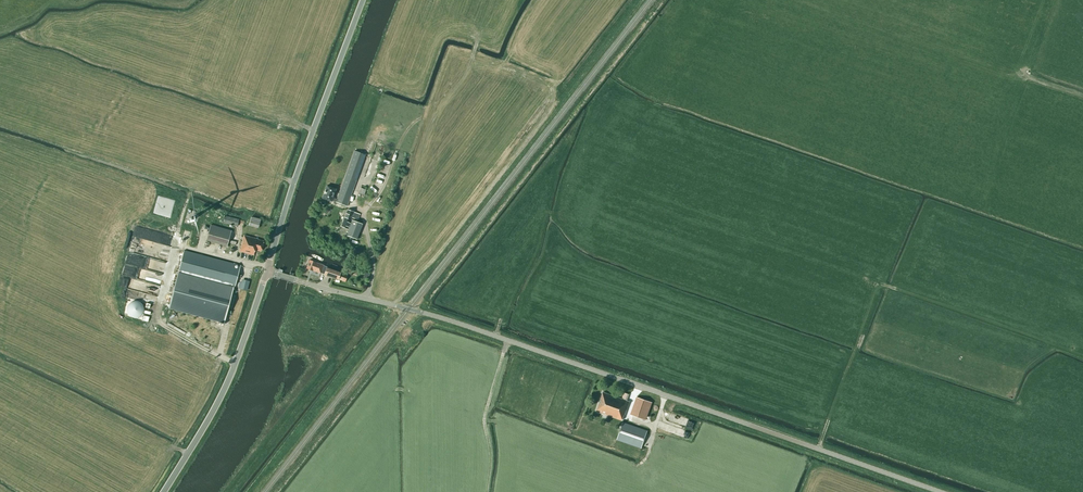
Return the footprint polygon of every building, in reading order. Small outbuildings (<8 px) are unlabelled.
[(355,183),(366,155),(354,151),(344,179),(337,199),(333,198),(336,189),(327,185),(322,198),(331,201),(332,200),(336,202),(335,203),(346,207),(355,183)] [(358,220),(360,214),(347,209),(341,226),(348,229),(352,217),(358,220)] [(237,226),(239,219),(225,215),(223,222),(237,226)] [(258,228),(261,219),(251,217),(249,225),(258,228)] [(357,239),(362,223),(352,220),(346,235),(357,239)] [(205,240),(227,246),(231,230),(210,224),(205,240)] [(261,251),(263,241),(258,240),(258,239),(244,235),(240,251),(253,255),(255,250),(261,251)] [(240,265),(184,250),(168,309),(225,324),(240,265)] [(345,282),(347,275),(340,273),(326,268),(327,267),(317,263),(317,264),(315,264),(316,262),(309,260),(307,268),(313,270),(338,279),(345,282)] [(125,263),(122,274),(142,280),(144,276),(145,276),(147,270),(125,263)] [(247,291),(250,281),(241,279),(238,288),(247,291)] [(172,321),(172,322),(172,323),(172,324),(173,324),(173,326),(174,327),(175,328),(176,329),(177,329),(178,330),(180,330),(181,330),(183,330),(184,329),(185,329),(186,328),(187,327),(188,326),(189,324),(189,323),(189,321),(189,320),(189,319),(188,318),(187,316),(186,315),(185,314),(184,314),(183,314),(182,313),(181,313),(180,313),(179,313),(178,314),(177,314),(176,314),(176,315),(175,315),(174,316),(174,317),(173,318),(172,319),(172,320),(172,321)] [(627,400),(622,399),(603,392),(596,411),(622,420),(624,415),(629,401),(627,400)] [(645,420),(652,402),(637,397),(630,414),(645,420)] [(641,448),(647,431),(623,422),(617,440),(641,448)]
